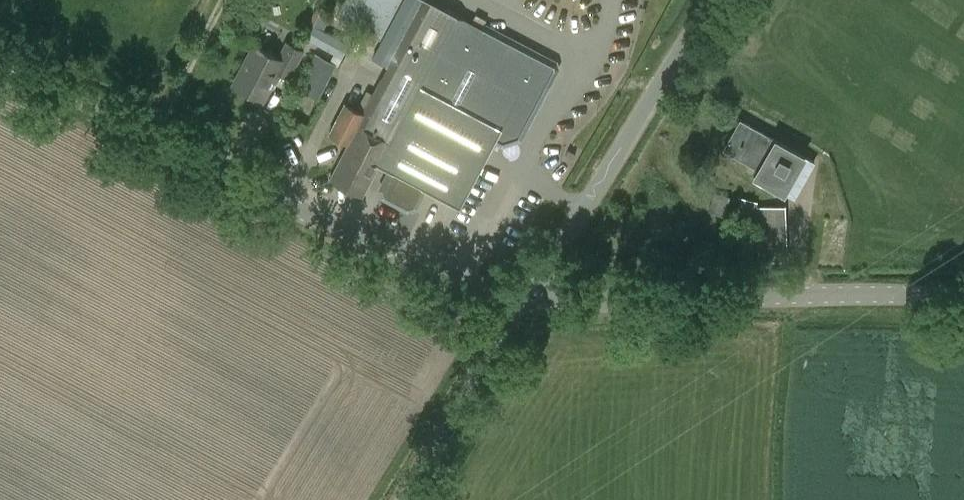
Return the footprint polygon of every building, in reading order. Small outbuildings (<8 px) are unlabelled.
[(555,66),(456,14),(430,0),(423,0),(374,94),(364,113),(345,103),(329,133),(349,143),(330,178),(362,195),(378,163),(388,167),(378,188),(382,198),(408,212),(417,208),(428,188),(459,205),(500,127),(518,136),(555,66)] [(401,0),(347,0),(338,17),(380,40),(401,0)] [(342,54),(349,42),(312,23),(305,36),(342,54)] [(290,75),(304,49),(288,41),(280,56),(255,43),(235,80),(265,97),(280,69),(290,75)] [(317,98),(328,75),(310,66),(299,89),(317,98)] [(794,198),(809,170),(814,162),(775,139),(774,140),(740,120),(724,148),(759,168),(754,176),(784,192),(794,198)] [(785,206),(758,207),(758,201),(739,196),(740,221),(756,221),(757,261),(787,260),(785,206)]
